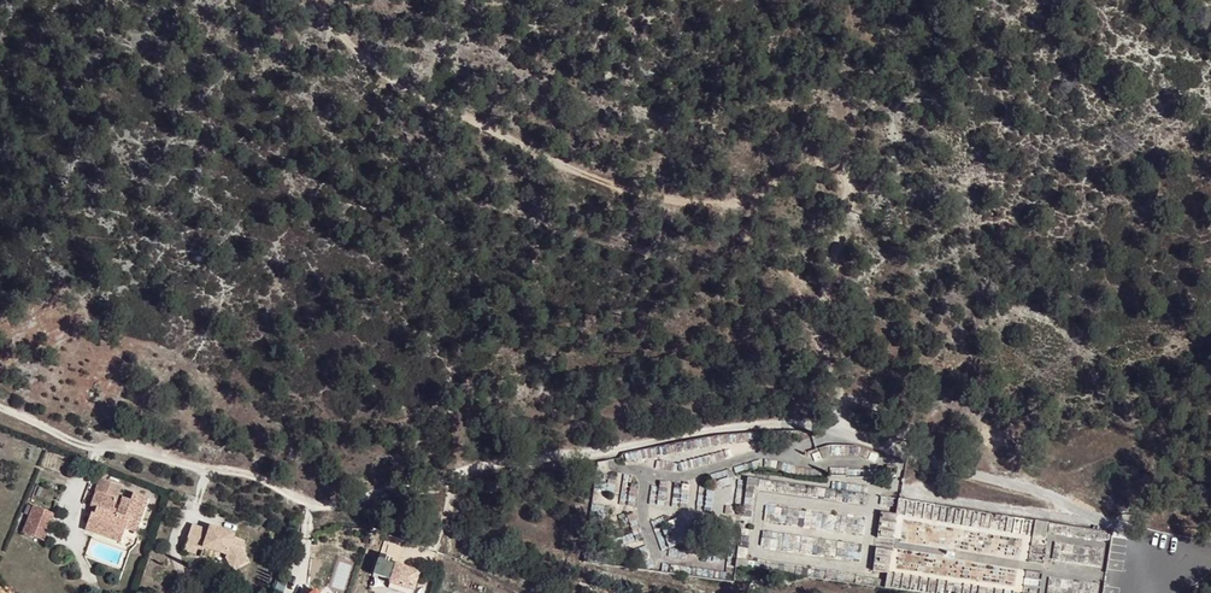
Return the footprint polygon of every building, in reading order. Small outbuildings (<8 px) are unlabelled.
[(101,480),(96,491),(90,507),(94,508),(97,509),(95,515),(92,514),(86,531),(98,535),(100,529),(123,537),(126,530),(136,534),(149,500),(134,494),(131,501),(123,498),(120,507),(115,505),(117,499),(121,487),(101,480)] [(23,533),(42,540),(53,514),(34,506),(33,508),(29,506),(26,514),(30,516),(23,533)] [(211,529),(193,523),(187,542),(205,548),(206,543),(228,551),(226,554),(234,567),(250,559),(243,548),(246,539),(235,535),(235,532),(212,525),(211,529)] [(121,543),(123,537),(100,529),(98,535),(121,543)] [(205,548),(187,542),(184,551),(201,557),(205,548)] [(423,574),(392,563),(394,558),(384,555),(382,561),(377,575),(395,581),(393,589),(403,592),(416,592),(423,574)]
